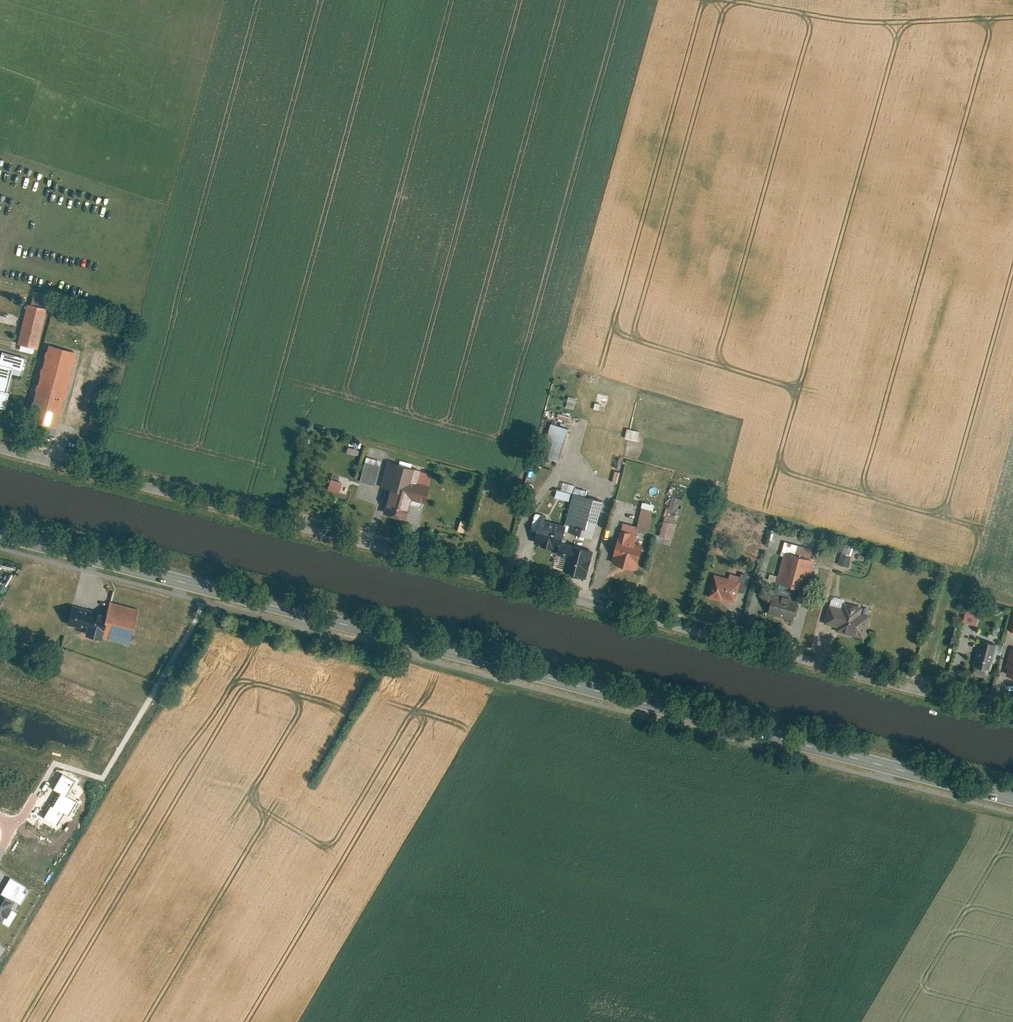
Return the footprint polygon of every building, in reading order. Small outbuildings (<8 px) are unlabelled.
[(35,296),(33,305),(42,308),(45,298),(35,296)] [(33,305),(29,304),(20,342),(38,346),(47,309),(42,308),(33,305)] [(79,352),(50,345),(32,418),(60,425),(79,352)] [(0,366),(0,407),(2,407),(12,369),(0,366)] [(571,428),(553,423),(544,456),(563,460),(571,428)] [(627,427),(624,437),(638,440),(640,430),(627,427)] [(382,460),(368,456),(361,480),(376,484),(382,460)] [(433,473),(389,461),(382,486),(392,488),(385,513),(407,519),(412,498),(425,502),(433,473)] [(344,482),(332,478),(329,489),(341,493),(344,482)] [(572,492),(559,489),(557,497),(570,500),(572,492)] [(679,503),(682,495),(674,492),(667,512),(674,515),(678,502),(679,503)] [(595,538),(605,501),(575,493),(567,525),(566,530),(595,538)] [(649,531),(655,509),(645,507),(639,528),(649,531)] [(463,532),(466,521),(460,519),(457,530),(463,532)] [(567,525),(543,519),(537,541),(561,547),(563,542),(566,530),(567,525)] [(676,523),(665,521),(661,536),(672,539),(676,523)] [(624,522),(622,530),(637,534),(639,525),(624,522)] [(637,534),(622,530),(614,562),(638,568),(644,547),(637,545),(640,534),(637,534)] [(560,553),(569,555),(572,544),(563,542),(561,547),(560,553)] [(565,571),(588,576),(595,550),(572,544),(569,555),(565,571)] [(813,547),(800,544),(797,554),(810,558),(813,547)] [(855,547),(845,545),(843,552),(853,554),(855,547)] [(797,554),(786,552),(779,580),(810,588),(817,559),(810,558),(797,554)] [(843,552),(842,552),(839,563),(850,566),(853,554),(843,552)] [(747,592),(751,574),(744,572),(743,575),(742,579),(739,590),(747,592)] [(731,576),(716,573),(710,594),(736,601),(739,590),(742,579),(731,576)] [(800,600),(776,593),(771,612),(796,618),(800,600)] [(985,596),(973,593),(966,620),(979,623),(985,596)] [(141,609),(111,601),(108,614),(102,636),(132,644),(141,609)] [(843,607),(831,604),(826,622),(844,626),(843,631),(866,636),(872,614),(862,612),(864,606),(845,601),(843,607)] [(102,636),(108,614),(75,605),(70,623),(88,628),(86,635),(101,639),(102,636)] [(999,643),(982,639),(975,664),(993,669),(999,643)] [(0,891),(0,923),(7,927),(21,902),(0,891)]
